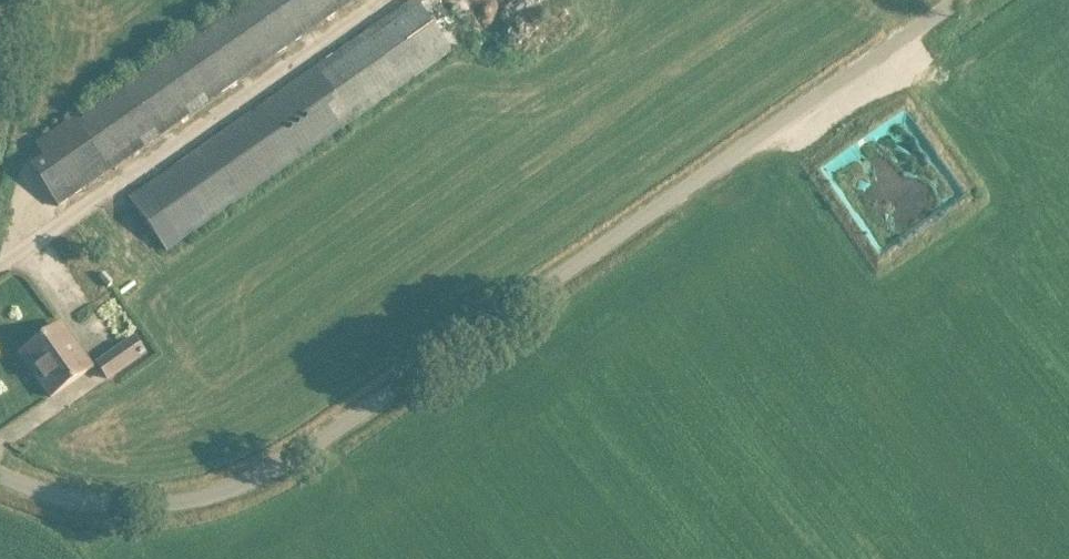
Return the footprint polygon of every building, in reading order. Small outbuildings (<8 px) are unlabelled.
[(53,133),(35,145),(44,158),(30,167),(58,207),(210,102),(355,0),(242,0),(53,133)] [(148,187),(130,199),(166,251),(185,239),(452,53),(451,51),(467,40),(440,0),(414,0),(296,83),(289,74),(275,84),(281,93),(148,187)] [(50,398),(69,385),(87,372),(57,328),(20,354),(21,356),(25,353),(43,379),(39,381),(50,398)] [(133,338),(95,365),(107,382),(145,355),(133,338)]
